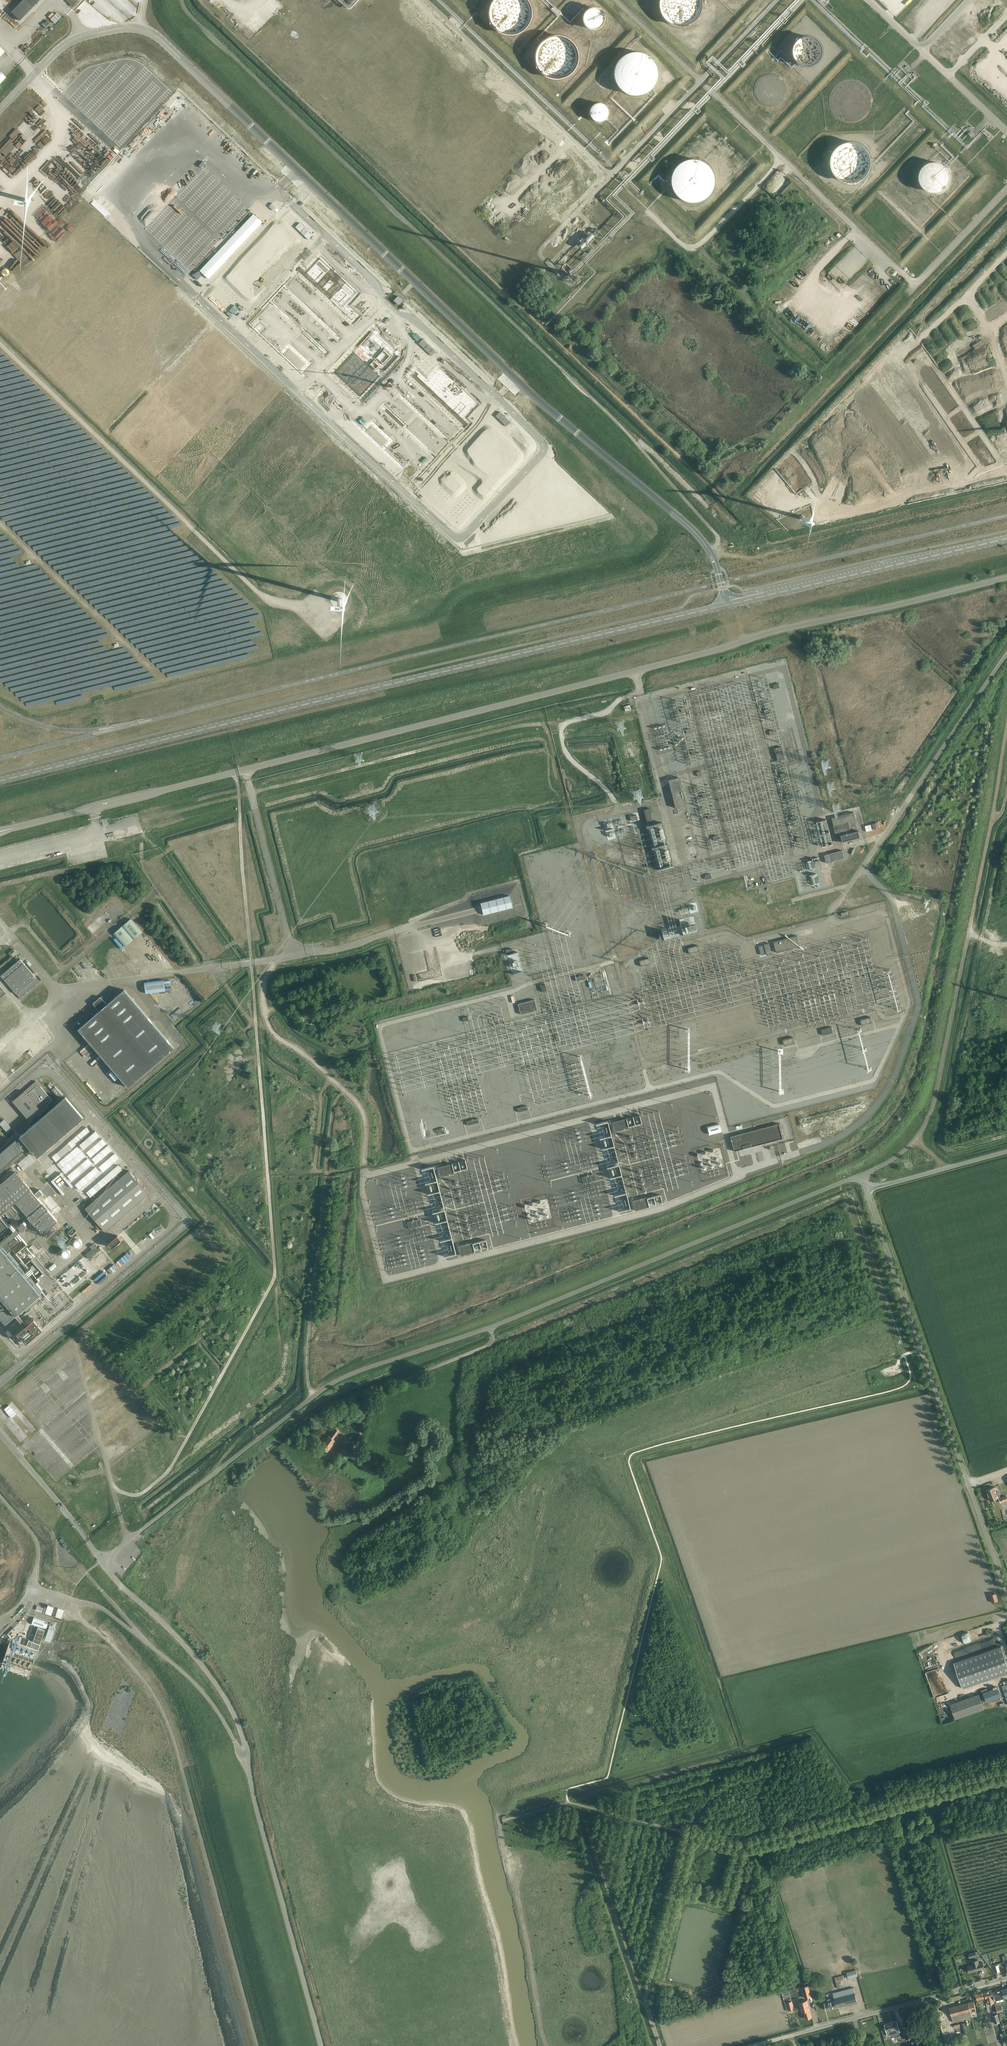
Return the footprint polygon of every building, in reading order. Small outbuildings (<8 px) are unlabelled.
[(11,12),(19,20),(39,0),(22,0),(11,12)] [(532,12),(532,10),(532,8),(532,6),(531,4),(530,2),(529,0),(493,0),(492,1),(491,3),(490,5),(490,7),(489,10),(489,12),(489,16),(490,19),(491,21),(493,24),(494,26),(495,28),(497,29),(499,31),(503,32),(506,33),(510,34),(512,34),(515,34),(516,33),(519,32),(522,31),(524,29),(526,28),(529,24),(531,21),(531,19),(532,16),(532,12)] [(702,4),(701,0),(659,0),(659,1),(659,3),(659,7),(660,11),(661,13),(662,15),(663,16),(664,18),(667,21),(669,22),(671,23),(674,24),(676,25),(677,25),(680,25),(683,25),(685,25),(688,24),(691,23),(692,21),(695,19),(698,16),(699,15),(700,12),(701,8),(701,6),(702,4)] [(603,20),(604,18),(603,15),(603,14),(602,12),(601,10),(599,9),(597,8),(595,7),(594,7),(592,7),(590,8),(588,8),(586,10),(585,11),(583,13),(583,15),(583,17),(583,19),(583,21),(584,23),(585,25),(587,26),(589,27),(591,28),(592,28),(594,28),(597,27),(599,26),(600,25),(602,24),(603,22),(603,20)] [(55,23),(61,17),(57,13),(50,19),(55,23)] [(577,61),(578,57),(577,52),(577,51),(576,48),(575,46),(574,45),(573,43),(571,41),(569,40),(568,38),(564,37),(561,35),(559,35),(556,35),(553,35),(552,35),(548,37),(544,38),(543,40),(541,41),(538,44),(537,46),(536,48),(535,52),(535,56),(535,58),(535,60),(535,63),(536,64),(537,66),(538,68),(539,70),(541,72),(543,73),(544,74),(548,76),(552,78),(554,78),(556,78),(558,78),(561,78),(565,76),(568,74),(570,73),(572,72),(573,70),(574,68),(576,65),(577,63),(577,61)] [(820,54),(821,51),(820,48),(820,46),(818,43),(816,41),(814,39),(812,38),(809,37),(806,36),(802,37),(800,38),(798,39),(796,41),(794,43),(793,45),(792,48),(791,51),(791,53),(792,56),(793,58),(795,61),(797,63),(799,64),(802,65),(803,66),(805,66),(808,66),(811,65),(814,64),(816,62),(818,59),(820,56),(820,54)] [(656,77),(656,73),(656,69),(655,67),(654,65),(653,61),(650,58),(648,57),(647,55),(643,53),(639,52),(636,52),(634,52),(632,52),(630,52),(628,53),(624,55),(622,56),(620,57),(619,59),(617,61),(615,65),(614,68),(614,72),(614,74),(614,77),(615,80),(616,82),(617,84),(618,86),(620,88),(621,89),(623,91),(627,93),(630,94),(632,94),(634,94),(638,94),(641,93),(643,93),(646,91),(650,88),(652,85),(653,83),(654,81),(655,79),(656,77)] [(783,93),(783,90),(783,87),(782,84),(781,81),(779,79),(777,77),(774,76),(773,75),(771,75),(769,75),(766,75),(763,76),(760,77),(758,79),(756,81),(754,84),(754,86),(753,89),(753,93),(754,95),(756,98),(757,100),(760,102),(762,104),(765,105),(768,105),(771,105),(774,104),(777,102),(779,100),(781,98),(782,96),(783,93)] [(100,78),(91,91),(97,95),(105,82),(100,78)] [(869,105),(869,101),(869,99),(869,97),(868,93),(866,90),(864,87),(861,85),(858,83),(854,82),(850,81),(847,81),(843,82),(841,83),(839,84),(836,87),(834,89),(833,91),(832,93),(831,96),(830,98),(830,100),(830,104),(831,108),(833,111),(834,113),(836,114),(838,117),(841,119),(845,120),(847,120),(849,120),(853,120),(854,120),(857,119),(860,118),(862,116),(863,115),(865,113),(866,112),(868,108),(868,107),(869,105)] [(607,113),(607,111),(607,109),(607,107),(606,106),(605,104),(603,103),(602,103),(600,102),(599,102),(597,102),(595,102),(593,103),(592,104),(591,106),(590,107),(589,109),(589,111),(589,112),(589,114),(590,115),(591,117),(592,118),(594,119),(595,120),(597,120),(599,120),(601,120),(603,119),(604,118),(605,116),(606,114),(607,113)] [(870,164),(870,162),(870,158),(869,155),(868,153),(867,152),(865,149),(864,148),(861,146),(858,144),(855,143),(853,143),(851,143),(848,143),(846,143),(843,144),(840,146),(837,148),(835,151),(834,152),(833,154),(832,156),(831,158),(831,162),(831,165),(832,167),(832,169),(833,171),(834,173),(837,176),(840,178),(843,180),(846,181),(850,182),(855,181),(858,180),(861,178),(864,176),(865,175),(867,173),(868,170),(870,166),(870,164)] [(713,183),(713,180),(712,176),(711,172),(709,169),(707,166),(704,163),(702,162),(700,161),(697,160),(693,159),(691,159),(688,160),(686,160),(684,161),(681,162),(679,163),(677,165),(675,168),(674,170),(673,172),(671,176),(671,178),(671,180),(671,182),(671,184),(672,188),(673,190),(674,192),(677,195),(680,197),(682,199),(684,200),(687,201),(691,201),(695,201),(696,201),(699,200),(702,199),(703,198),(706,195),(708,194),(709,192),(711,188),(712,185),(713,183)] [(955,185),(955,182),(955,179),(954,176),(953,174),(951,171),(948,169),(946,167),(943,167),(940,166),(939,166),(937,166),(934,167),(931,169),(929,170),(927,173),(925,175),(924,179),(924,182),(924,185),(925,188),(926,190),(928,193),(929,194),(931,195),(933,196),(936,197),(939,197),(943,197),(946,196),(948,195),(950,194),(951,193),(953,190),(954,188),(955,185)] [(124,181),(130,175),(126,170),(123,173),(121,171),(118,174),(124,181)] [(208,279),(262,222),(253,214),(200,271),(208,279)] [(174,229),(177,227),(174,224),(176,223),(172,220),(168,224),(174,229)] [(273,235),(223,287),(238,300),(288,248),(273,235)] [(302,376),(358,317),(347,306),(358,294),(320,258),(307,271),(302,266),(247,323),(302,376)] [(398,305),(402,300),(398,296),(393,300),(398,305)] [(404,356),(373,327),(330,372),(361,402),(404,356)] [(42,332),(47,340),(51,338),(45,329),(42,332)] [(432,356),(436,351),(423,339),(419,343),(432,356)] [(50,370),(55,364),(51,361),(46,366),(50,370)] [(428,382),(416,371),(360,430),(416,482),(470,424),(465,419),(478,406),(439,370),(428,382)] [(484,434),(434,486),(449,500),(499,448),(484,434)] [(8,469),(4,465),(0,469),(10,479),(14,476),(8,469)] [(18,489),(12,494),(21,504),(27,498),(18,489)] [(479,501),(468,491),(447,513),(458,523),(479,501)] [(781,746),(773,748),(774,753),(775,753),(777,761),(784,759),(781,746)] [(678,777),(668,780),(675,808),(685,805),(678,777)] [(649,808),(644,810),(647,821),(652,820),(649,808)] [(851,832),(849,824),(848,822),(856,820),(854,812),(832,818),(834,825),(833,826),(837,842),(842,841),(843,841),(860,837),(858,831),(851,832)] [(831,841),(826,817),(820,818),(825,843),(831,841)] [(845,858),(843,850),(825,854),(826,858),(826,860),(827,863),(845,858)] [(512,907),(509,895),(480,903),(483,915),(512,907)] [(778,923),(789,922),(787,908),(776,910),(778,923)] [(101,909),(85,924),(92,932),(100,924),(101,925),(109,917),(101,909)] [(114,933),(125,947),(142,932),(131,919),(114,933)] [(774,942),(777,952),(800,946),(797,936),(794,937),(794,938),(791,939),(790,937),(774,942)] [(698,945),(687,948),(689,954),(699,951),(698,945)] [(482,957),(466,959),(467,965),(483,963),(482,957)] [(651,964),(649,958),(639,960),(640,966),(651,964)] [(20,998),(39,981),(36,977),(20,959),(1,975),(20,998)] [(71,969),(79,978),(88,970),(80,961),(71,969)] [(144,982),(145,993),(165,990),(164,980),(144,982)] [(195,1003),(201,998),(192,986),(185,991),(195,1003)] [(174,1048),(124,989),(107,1004),(100,997),(93,1003),(99,1011),(90,1018),(85,1012),(69,1025),(73,1029),(78,1035),(81,1032),(89,1042),(128,1087),(174,1048)] [(287,989),(280,993),(283,999),(290,994),(287,989)] [(534,999),(518,1003),(520,1014),(525,1013),(525,1012),(528,1011),(528,1012),(537,1010),(534,999)] [(872,1023),(871,1017),(860,1019),(861,1025),(872,1023)] [(3,1024),(6,1027),(8,1025),(9,1021),(7,1018),(0,1021),(0,1026),(3,1024)] [(833,1033),(832,1027),(821,1029),(823,1035),(833,1033)] [(795,1043),(793,1037),(782,1039),(784,1045),(795,1043)] [(111,1068),(108,1071),(114,1078),(117,1075),(111,1068)] [(29,1120),(41,1110),(52,1100),(36,1081),(13,1101),(29,1120)] [(52,1090),(59,1098),(62,1095),(55,1087),(52,1090)] [(65,1097),(20,1136),(37,1157),(83,1118),(82,1116),(65,1097)] [(626,1118),(612,1122),(614,1132),(629,1128),(628,1127),(626,1118)] [(43,1179),(65,1161),(84,1183),(90,1178),(88,1174),(83,1178),(77,1170),(84,1164),(74,1152),(99,1131),(91,1121),(34,1169),(43,1179)] [(783,1138),(779,1123),(756,1129),(730,1136),(734,1151),(765,1143),(783,1138)] [(14,1164),(16,1161),(20,1158),(26,1153),(24,1150),(24,1149),(16,1140),(3,1151),(0,1154),(0,1175),(14,1164)] [(92,1151),(87,1154),(90,1159),(95,1156),(92,1151)] [(18,1164),(23,1170),(34,1161),(29,1155),(28,1154),(18,1163),(18,1164)] [(452,1163),(437,1167),(440,1177),(454,1173),(452,1163)] [(128,1170),(85,1208),(105,1231),(149,1194),(128,1170)] [(3,1315),(7,1320),(13,1314),(16,1311),(41,1290),(36,1283),(39,1280),(31,1271),(20,1258),(16,1253),(22,1248),(27,1244),(11,1226),(1,1214),(4,1211),(16,1202),(34,1223),(43,1233),(46,1238),(56,1229),(52,1225),(57,1221),(15,1172),(0,1185),(0,1312),(3,1315)] [(647,1197),(632,1200),(635,1210),(649,1207),(647,1198),(647,1197)] [(17,1226),(22,1232),(25,1229),(27,1227),(25,1225),(26,1224),(24,1221),(23,1222),(22,1221),(20,1223),(17,1226)] [(117,1235),(108,1243),(112,1247),(121,1240),(117,1235)] [(472,1242),(458,1245),(460,1255),(474,1252),(472,1243),(472,1242)] [(79,1267),(89,1259),(100,1249),(99,1247),(97,1248),(93,1243),(90,1246),(92,1248),(75,1263),(76,1264),(64,1275),(66,1277),(62,1280),(64,1283),(81,1269),(79,1267)] [(28,1248),(26,1249),(31,1255),(35,1252),(30,1247),(28,1248)] [(68,1254),(68,1252),(68,1251),(67,1250),(66,1249),(64,1248),(62,1249),(61,1250),(60,1251),(60,1252),(60,1254),(61,1255),(62,1256),(64,1257),(66,1256),(67,1256),(67,1255),(68,1254)] [(117,1257),(121,1262),(131,1253),(128,1249),(117,1257)] [(24,1327),(27,1324),(16,1311),(13,1314),(24,1327)] [(23,1346),(43,1328),(34,1318),(27,1324),(24,1327),(14,1335),(23,1346)] [(329,1436),(328,1435),(320,1447),(327,1452),(335,1440),(333,1439),(339,1431),(335,1428),(329,1436)] [(994,1487),(986,1490),(991,1501),(999,1497),(994,1487)] [(995,1593),(990,1595),(992,1602),(998,1600),(995,1593)] [(46,1629),(48,1624),(44,1623),(45,1621),(34,1617),(31,1624),(46,1629)] [(50,1641),(55,1627),(50,1625),(45,1639),(50,1641)] [(35,1659),(41,1644),(41,1643),(40,1643),(41,1641),(45,1630),(38,1627),(35,1636),(30,1634),(29,1639),(26,1638),(27,1636),(20,1633),(19,1636),(16,1634),(14,1639),(12,1638),(5,1657),(2,1665),(30,1675),(32,1669),(35,1659)] [(969,1631),(945,1639),(948,1646),(971,1638),(969,1631)] [(989,1642),(996,1641),(995,1633),(990,1634),(991,1638),(982,1640),(983,1645),(984,1645),(990,1644),(989,1642)] [(1006,1672),(1006,1663),(1001,1646),(953,1662),(962,1688),(1006,1672)] [(924,1679),(922,1671),(917,1672),(918,1676),(915,1676),(916,1681),(924,1679)] [(997,1687),(983,1692),(986,1702),(1001,1697),(997,1687)] [(979,1694),(950,1704),(956,1718),(984,1708),(979,1694)] [(977,1970),(984,1968),(982,1962),(979,1963),(978,1959),(971,1961),(972,1964),(967,1966),(969,1972),(977,1970)] [(849,1978),(857,1976),(856,1970),(847,1972),(849,1978)] [(805,1998),(811,1996),(808,1985),(802,1987),(805,1998)] [(827,1999),(828,2002),(824,2003),(826,2010),(857,2002),(853,1987),(832,1993),(834,2000),(831,2001),(830,1998),(827,1999)] [(1006,1988),(993,1992),(995,2000),(1004,1997),(1005,1999),(1006,1998),(1006,1994),(1006,1988)] [(986,1999),(987,1999),(988,2003),(994,2002),(991,1990),(984,1991),(986,1999)] [(975,1994),(977,2000),(976,2001),(977,2005),(981,2003),(983,2003),(982,2000),(985,1999),(982,1992),(975,1994)] [(812,2017),(807,2000),(799,2002),(801,2012),(803,2011),(805,2019),(812,2017)] [(974,2001),(949,2007),(953,2022),(972,2017),(970,2011),(976,2010),(974,2001)] [(894,2029),(899,2028),(897,2021),(884,2024),(887,2035),(895,2033),(894,2029)] [(903,2027),(906,2039),(912,2037),(909,2025),(903,2027)]
